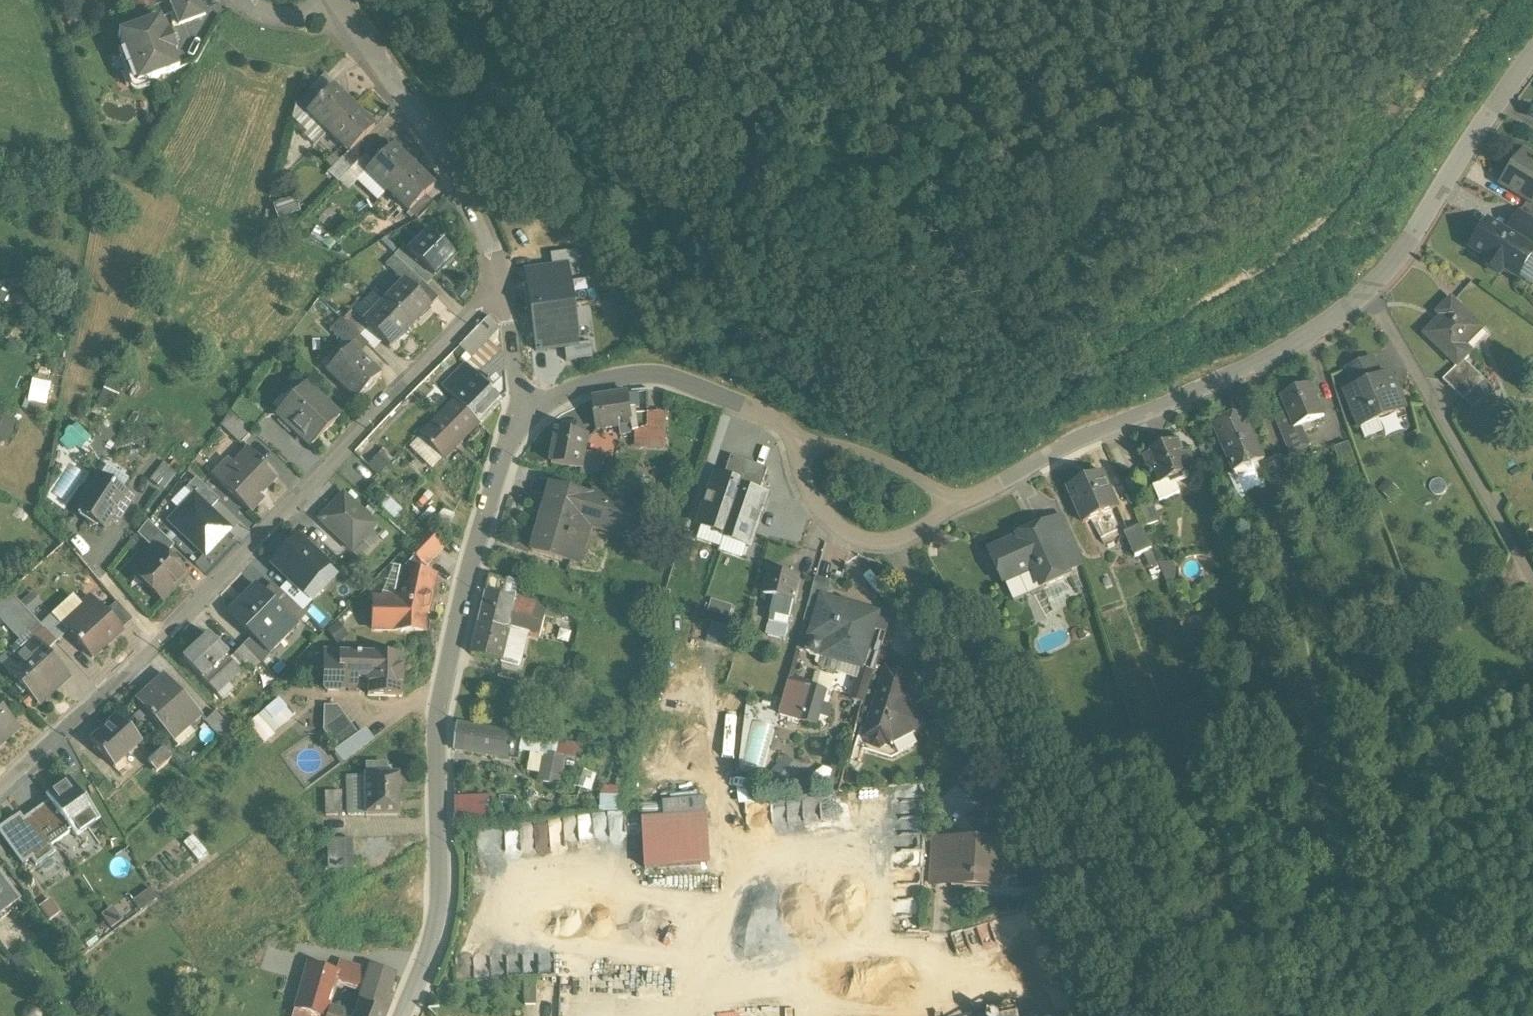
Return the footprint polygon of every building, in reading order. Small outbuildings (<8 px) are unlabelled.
[(169,3),(179,28),(205,19),(198,0),(178,0),(169,3)] [(159,21),(118,36),(137,87),(178,72),(172,56),(175,54),(168,35),(165,36),(159,21)] [(321,103),(307,117),(327,136),(352,111),(332,92),(321,103)] [(311,93),(294,110),(304,120),(307,117),(321,103),(311,93)] [(352,111),(327,136),(349,158),(361,146),(374,132),(352,111)] [(389,150),(381,142),(369,154),(365,158),(373,166),(389,150)] [(349,158),(345,162),(353,170),(365,158),(369,154),(361,146),(349,158)] [(412,169),(391,149),(389,150),(373,166),(366,174),(388,194),(412,169)] [(1523,149),(1501,181),(1527,198),(1532,202),(1532,156),(1523,149)] [(412,169),(388,194),(409,215),(426,198),(433,190),(412,169)] [(426,198),(409,215),(417,223),(434,206),(426,198)] [(1527,198),(1520,210),(1532,219),(1532,202),(1527,198)] [(442,220),(444,219),(452,210),(444,202),(434,213),(442,220)] [(1520,210),(1506,233),(1532,251),(1532,219),(1520,210)] [(1488,221),(1470,248),(1489,260),(1485,266),(1499,276),(1503,270),(1518,279),(1532,254),(1532,251),(1506,233),(1488,221)] [(428,235),(407,257),(418,267),(433,281),(454,259),(428,235)] [(550,254),(552,269),(568,267),(579,265),(577,250),(550,254)] [(407,257),(401,251),(394,258),(407,271),(411,275),(418,267),(407,257)] [(407,271),(394,258),(385,268),(397,281),(407,271)] [(530,312),(574,306),(568,267),(552,269),(524,273),(530,312)] [(411,275),(407,271),(397,281),(403,286),(412,295),(421,285),(411,275)] [(421,285),(412,295),(429,311),(438,301),(421,285)] [(403,286),(384,307),(409,331),(429,311),(412,295),(403,286)] [(1482,330),(1451,298),(1437,312),(1441,316),(1423,334),(1457,367),(1464,360),(1471,353),(1465,348),(1482,330)] [(574,306),(530,312),(536,352),(563,348),(579,346),(574,306)] [(384,307),(363,328),(367,333),(388,353),(409,331),(384,307)] [(363,328),(350,316),(342,324),(356,337),(359,340),(367,333),(363,328)] [(487,318),(459,350),(470,359),(498,327),(487,318)] [(342,324),(340,322),(330,333),(343,346),(344,345),(347,347),(356,337),(342,324)] [(356,337),(347,347),(344,345),(343,346),(338,354),(342,358),(351,349),(359,358),(368,349),(359,340),(356,337)] [(579,346),(563,348),(565,361),(592,357),(590,344),(579,346)] [(492,345),(478,359),(487,367),(501,354),(492,345)] [(342,358),(327,374),(356,403),(380,378),(359,358),(351,349),(342,358)] [(478,376),(475,379),(497,403),(505,394),(502,356),(502,353),(501,354),(487,367),(478,376)] [(1372,360),(1348,370),(1357,390),(1381,380),(1372,360)] [(1484,380),(1464,360),(1457,367),(1443,381),(1463,401),(1484,380)] [(472,372),(466,366),(455,377),(461,383),(472,372)] [(497,403),(475,379),(478,376),(473,371),(472,372),(461,383),(455,389),(463,396),(457,402),(468,413),(478,424),(497,403)] [(1357,390),(1346,395),(1361,431),(1405,411),(1390,376),(1357,390)] [(1310,384),(1280,397),(1287,413),(1294,430),(1296,430),(1300,428),(1301,427),(1324,417),(1310,384)] [(308,390),(280,418),(312,449),(339,421),(308,390)] [(629,394),(631,412),(648,410),(649,393),(629,394)] [(629,394),(594,399),(598,430),(632,425),(631,412),(629,394)] [(266,421),(243,400),(231,415),(253,435),(266,421)] [(468,413),(457,402),(445,414),(456,425),(468,413)] [(468,413),(456,425),(466,435),(478,424),(468,413)] [(1267,461),(1246,413),(1214,427),(1235,475),(1267,461)] [(1296,430),(1294,430),(1287,413),(1274,419),(1289,455),(1309,447),(1301,427),(1300,428),(1302,432),(1298,433),(1296,430)] [(9,443),(17,420),(0,414),(0,440),(9,443)] [(426,421),(419,414),(413,419),(421,427),(426,421)] [(445,414),(422,437),(429,445),(443,458),(466,435),(456,425),(445,414)] [(253,435),(231,415),(222,426),(243,446),(253,435)] [(666,416),(649,415),(649,429),(648,449),(665,449),(666,416)] [(76,425),(59,442),(74,455),(90,438),(76,425)] [(649,429),(637,432),(637,448),(648,449),(649,429)] [(590,437),(559,432),(553,464),(582,470),(584,470),(587,453),(590,437)] [(1185,458),(1179,444),(1150,457),(1151,459),(1147,461),(1152,473),(1156,472),(1164,488),(1198,473),(1190,456),(1185,458)] [(429,445),(412,461),(426,475),(443,458),(429,445)] [(1349,445),(1334,451),(1341,471),(1356,466),(1349,445)] [(251,452),(219,485),(251,514),(264,500),(261,497),(279,479),(251,452)] [(603,456),(587,453),(584,470),(582,470),(581,476),(598,482),(603,456)] [(383,465),(374,456),(366,464),(375,473),(383,465)] [(724,481),(743,488),(751,465),(732,458),(724,481)] [(1290,459),(1264,468),(1274,498),(1300,490),(1290,459)] [(743,488),(742,491),(759,497),(768,470),(751,465),(743,488)] [(1103,477),(1070,491),(1085,526),(1118,512),(1103,477)] [(132,501),(97,478),(75,512),(104,531),(120,508),(125,511),(132,501)] [(742,491),(743,488),(724,481),(717,479),(700,528),(702,529),(727,537),(742,491)] [(196,481),(187,491),(193,497),(209,512),(218,502),(196,481)] [(592,500),(551,487),(542,519),(545,520),(535,553),(574,565),(587,520),(637,535),(641,521),(642,521),(643,518),(642,518),(645,509),(594,494),(592,500)] [(763,517),(768,499),(759,497),(742,491),(727,537),(725,541),(752,550),(763,517)] [(193,497),(168,524),(204,558),(230,531),(209,512),(193,497)] [(375,528),(343,497),(320,522),(352,552),(375,528)] [(403,515),(387,500),(378,509),(393,524),(403,515)] [(173,547),(148,523),(137,536),(154,552),(157,549),(165,556),(173,547)] [(425,530),(405,551),(414,560),(424,570),(425,569),(444,549),(425,530)] [(1047,533),(1030,541),(1028,536),(1018,540),(1019,542),(990,555),(1004,586),(1034,573),(1042,593),(1069,581),(1066,575),(1052,543),(1047,533)] [(1071,535),(1052,543),(1066,575),(1084,567),(1071,535)] [(328,568),(297,539),(271,567),(288,583),(302,596),(303,595),(328,568)] [(165,556),(157,549),(154,552),(135,572),(148,584),(145,587),(162,603),(186,577),(165,556)] [(403,571),(396,603),(374,602),(373,632),(397,632),(401,635),(404,633),(424,633),(424,615),(423,615),(423,607),(429,607),(434,579),(426,578),(427,571),(425,569),(424,570),(414,560),(403,571)] [(798,581),(770,575),(765,600),(777,602),(778,600),(793,604),(798,581)] [(519,584),(491,577),(489,584),(518,591),(519,584)] [(302,596),(288,583),(279,593),(301,614),(312,603),(303,595),(302,596)] [(297,628),(255,587),(227,615),(251,639),(269,657),(297,628)] [(815,587),(797,651),(807,655),(823,602),(827,603),(830,592),(815,587)] [(516,600),(487,593),(480,623),(508,631),(509,630),(516,600)] [(547,608),(516,600),(509,630),(526,634),(526,636),(540,639),(547,608)] [(827,603),(823,602),(807,655),(822,659),(822,658),(840,664),(861,670),(877,618),(827,603)] [(96,604),(77,620),(80,623),(69,633),(79,644),(77,645),(80,648),(92,661),(109,645),(108,644),(122,632),(96,604)] [(132,622),(116,604),(108,612),(123,630),(132,622)] [(67,636),(51,619),(41,628),(57,645),(67,636)] [(508,631),(480,623),(472,654),(519,666),(526,636),(526,634),(509,630),(508,631)] [(732,632),(710,627),(705,646),(728,652),(732,632)] [(57,645),(41,628),(31,637),(37,644),(46,654),(57,645)] [(227,657),(208,637),(197,647),(198,648),(183,661),(216,697),(241,674),(226,658),(227,657)] [(269,657),(251,639),(243,647),(259,664),(261,665),(269,657)] [(18,660),(13,654),(0,666),(3,670),(2,670),(39,709),(52,697),(49,694),(66,678),(67,679),(68,678),(46,654),(37,644),(18,660)] [(259,664),(243,647),(234,656),(251,673),(259,664)] [(369,655),(325,654),(325,689),(327,693),(338,693),(341,691),(341,690),(354,690),(358,686),(358,680),(358,670),(369,670),(369,656),(369,655)] [(402,656),(369,656),(369,670),(369,680),(369,697),(402,698),(402,656)] [(840,664),(822,658),(822,659),(820,667),(822,671),(834,675),(838,673),(840,664)] [(369,670),(358,670),(358,680),(369,680),(369,670)] [(911,679),(885,672),(867,733),(865,741),(867,741),(871,743),(870,745),(873,751),(879,752),(883,749),(884,746),(890,748),(892,743),(923,727),(912,705),(911,705),(906,696),(911,679)] [(155,691),(139,706),(172,743),(201,717),(165,677),(152,688),(155,691)] [(812,689),(790,683),(783,708),(805,714),(812,689)] [(336,705),(324,707),(323,733),(337,752),(358,737),(336,705)] [(0,710),(0,746),(18,729),(0,710)] [(231,731),(215,714),(205,723),(221,741),(231,731)] [(118,721),(104,734),(103,732),(90,744),(121,777),(128,770),(124,759),(142,743),(130,730),(128,732),(118,721)] [(275,735),(264,722),(253,732),(264,744),(275,735)] [(487,728),(458,724),(455,749),(484,753),(487,728)] [(499,730),(487,728),(484,753),(496,755),(499,730)] [(513,732),(499,730),(496,755),(510,757),(513,732)] [(867,733),(859,731),(850,760),(860,763),(867,741),(865,741),(867,733)] [(524,733),(516,732),(515,741),(523,742),(524,733)] [(163,750),(150,761),(158,771),(172,760),(163,750)] [(564,785),(569,757),(534,751),(530,771),(541,773),(540,780),(564,785)] [(385,776),(386,767),(366,767),(366,776),(365,776),(365,778),(365,816),(401,816),(400,776),(385,776)] [(365,778),(348,778),(348,817),(365,816),(365,778)] [(100,823),(70,780),(52,792),(56,798),(49,803),(71,835),(75,841),(100,823)] [(326,792),(326,814),(344,813),(343,791),(326,792)] [(496,819),(495,794),(456,795),(457,821),(496,819)] [(49,803),(28,818),(50,850),(71,835),(49,803)] [(898,831),(920,832),(922,804),(899,803),(898,831)] [(702,811),(644,818),(649,864),(707,857),(702,811)] [(0,829),(0,837),(22,869),(31,862),(35,869),(54,855),(50,850),(28,818),(16,827),(12,821),(0,829)] [(354,840),(331,839),(331,870),(354,870),(354,840)] [(954,842),(935,840),(932,887),(951,888),(954,842)] [(1000,844),(954,842),(951,888),(974,890),(975,882),(990,883),(991,863),(999,864),(1000,844)] [(393,862),(363,881),(369,891),(392,877),(394,880),(402,876),(393,862)] [(3,907),(7,912),(20,902),(0,876),(0,909),(3,907)] [(392,979),(344,963),(340,974),(341,974),(338,982),(363,990),(385,998),(392,979)] [(311,965),(294,1015),(327,1015),(328,1014),(338,982),(341,974),(340,974),(311,965)] [(385,998),(363,990),(358,1006),(385,1015),(391,999),(385,998)] [(358,1006),(354,1015),(385,1015),(358,1006)]
